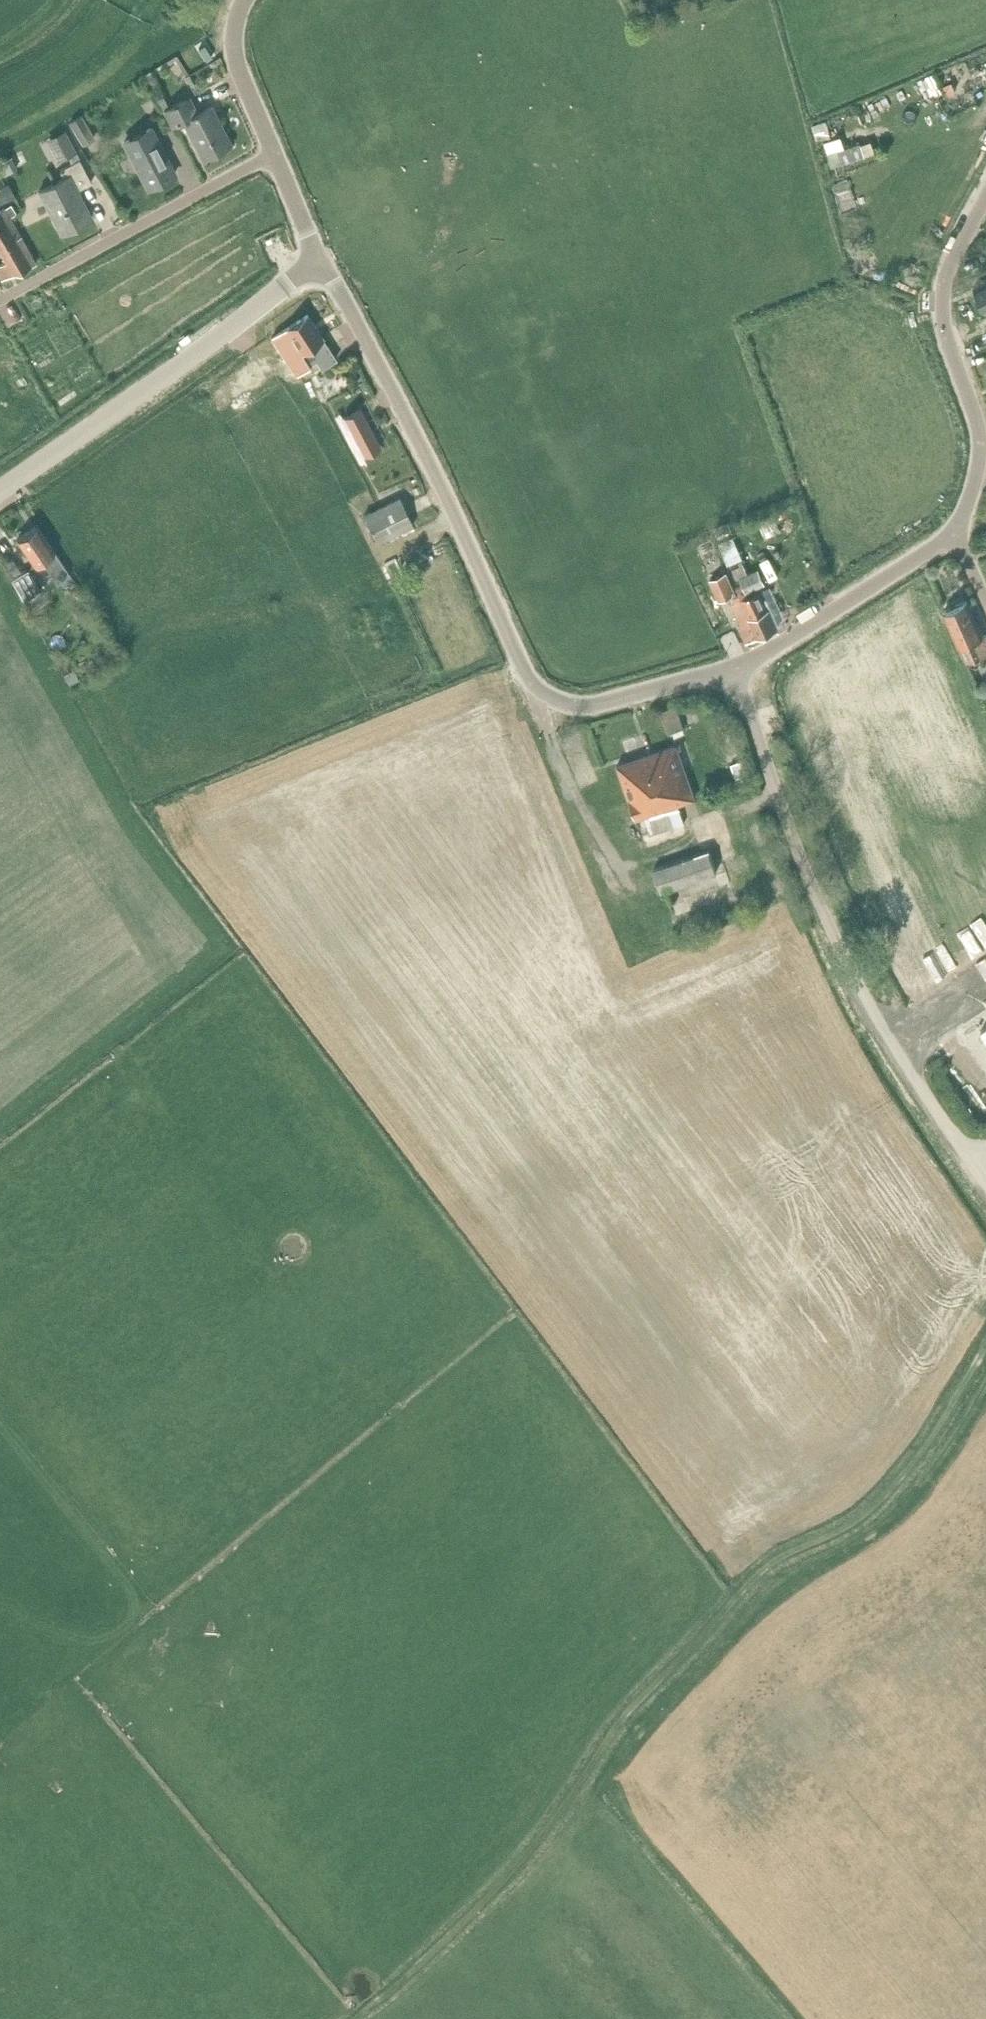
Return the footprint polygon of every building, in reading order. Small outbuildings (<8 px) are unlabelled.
[(204,45),(199,48),(207,60),(212,56),(204,45)] [(164,95),(158,99),(173,127),(183,121),(204,159),(231,144),(211,106),(200,112),(190,95),(170,105),(164,95)] [(95,138),(82,114),(70,122),(83,145),(95,138)] [(823,122),(812,126),(816,140),(827,136),(823,122)] [(151,127),(125,141),(149,187),(175,173),(151,127)] [(64,129),(50,137),(62,158),(76,150),(64,129)] [(0,162),(0,165),(5,175),(19,167),(12,155),(0,162)] [(64,178),(40,192),(63,234),(92,218),(77,191),(93,182),(80,160),(60,171),(64,178)] [(15,196),(9,183),(0,187),(0,203),(15,196)] [(0,211),(0,255),(4,262),(0,264),(0,272),(4,280),(34,263),(4,209),(0,211)] [(974,286),(985,309),(985,280),(974,286)] [(308,314),(286,329),(303,352),(304,352),(308,358),(288,371),(297,384),(304,379),(311,389),(323,380),(326,384),(342,373),(324,347),(329,344),(324,337),(308,314)] [(360,410),(345,418),(363,455),(379,447),(360,410)] [(399,497),(365,513),(378,540),(412,524),(399,497)] [(37,525),(17,538),(34,564),(45,557),(59,579),(69,573),(37,525)] [(734,537),(719,543),(722,550),(737,544),(734,537)] [(740,552),(725,558),(728,565),(743,559),(740,552)] [(27,568),(10,579),(23,600),(40,590),(27,568)] [(747,573),(739,576),(740,577),(742,583),(746,592),(765,583),(758,568),(747,573)] [(727,572),(710,579),(719,601),(736,593),(727,572)] [(748,596),(746,592),(742,583),(736,585),(739,593),(733,597),(734,602),(732,603),(737,614),(745,611),(746,613),(750,612),(752,616),(767,609),(759,591),(748,596)] [(945,610),(961,645),(959,646),(967,662),(985,654),(985,634),(982,635),(967,600),(945,610)] [(745,611),(737,614),(742,626),(739,627),(746,642),(776,629),(767,609),(752,616),(750,612),(746,613),(745,611)] [(676,704),(661,710),(669,732),(673,730),(675,736),(683,733),(681,728),(684,727),(676,704)] [(686,772),(677,745),(659,751),(668,778),(686,772)] [(644,838),(689,822),(682,803),(695,799),(686,772),(668,778),(659,751),(619,765),(644,838)] [(741,762),(732,765),(736,778),(745,774),(747,774),(742,761),(741,762)] [(708,852),(655,869),(662,890),(715,873),(708,852)] [(694,883),(670,891),(674,902),(698,894),(720,886),(717,875),(694,883)] [(977,1034),(985,1047),(985,1028),(977,1034)]
